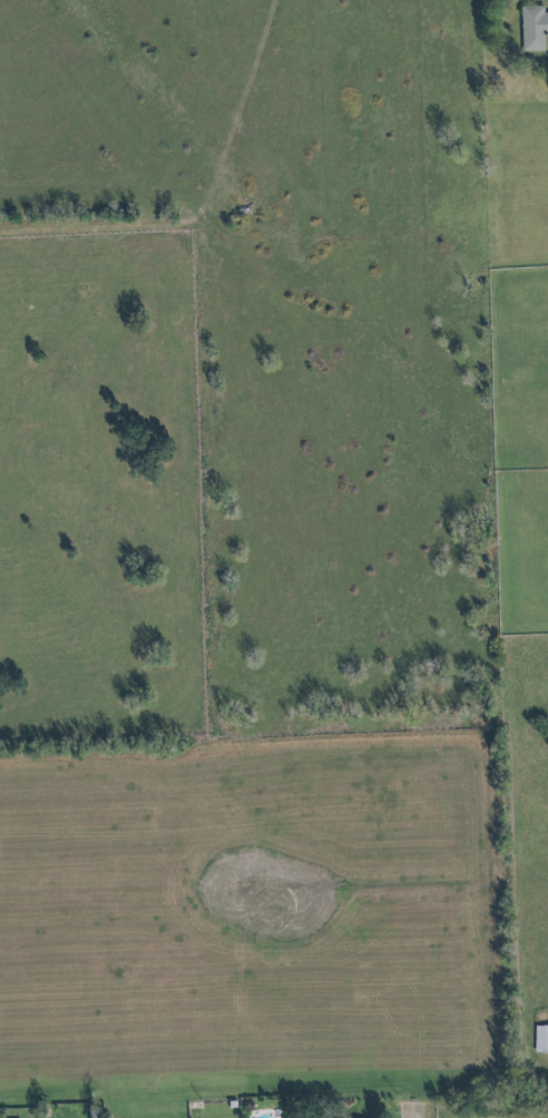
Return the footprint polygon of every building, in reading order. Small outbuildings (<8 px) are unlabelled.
[(545,53),(545,38),(547,38),(547,14),(545,14),(545,7),(523,8),(523,53),(545,53)] [(529,1052),(547,1053),(547,1026),(528,1027),(529,1052)]
